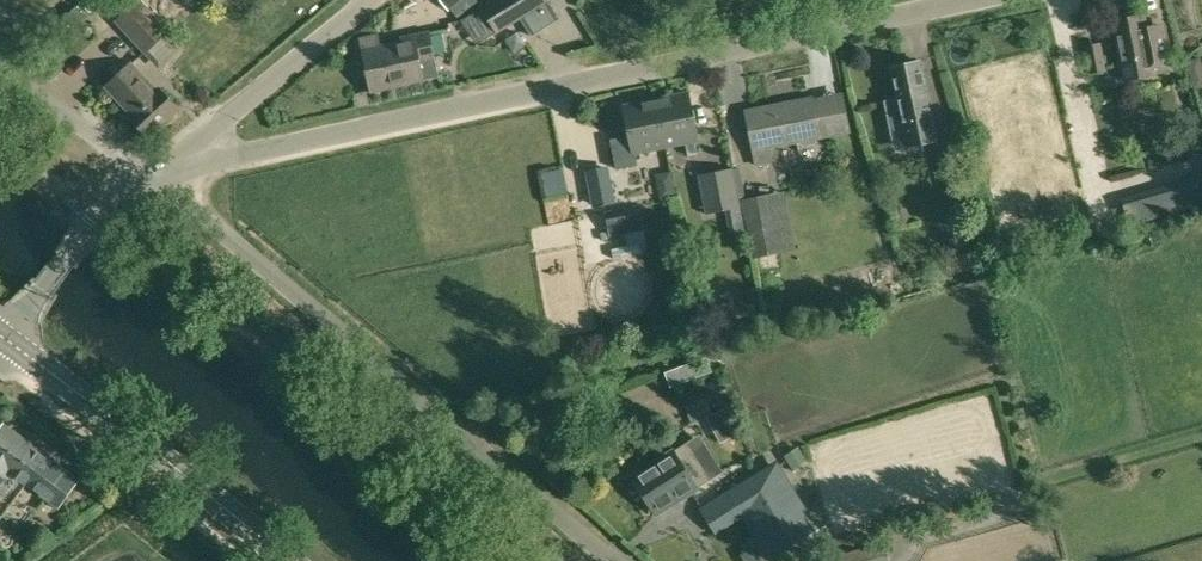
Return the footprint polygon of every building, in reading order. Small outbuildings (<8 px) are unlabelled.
[(147,8),(139,0),(135,0),(114,20),(160,68),(181,47),(166,31),(168,30),(147,8)] [(447,9),(450,7),(456,17),(477,0),(439,0),(447,9)] [(542,3),(546,0),(492,0),(481,7),(496,31),(542,3)] [(1123,79),(1168,70),(1160,28),(1148,31),(1144,14),(1111,21),(1123,79)] [(413,39),(389,44),(394,67),(389,68),(393,87),(423,81),(423,80),(438,77),(429,32),(412,36),(413,39)] [(394,67),(389,44),(362,50),(371,92),(393,87),(389,68),(394,67)] [(1089,72),(1105,70),(1100,46),(1085,49),(1089,72)] [(1188,67),(1201,63),(1201,61),(1200,55),(1186,60),(1188,67)] [(599,59),(601,74),(621,71),(619,56),(599,59)] [(900,101),(902,112),(900,113),(907,146),(938,140),(935,121),(930,122),(927,107),(924,96),(927,95),(919,61),(890,67),(897,101),(900,101)] [(147,135),(176,107),(158,89),(155,92),(129,64),(105,87),(132,114),(129,117),(147,135)] [(698,141),(688,92),(669,96),(669,95),(656,98),(665,147),(686,143),(688,155),(698,153),(695,141),(698,141)] [(752,149),(797,140),(803,145),(816,143),(817,140),(822,139),(814,97),(745,110),(752,149)] [(634,154),(665,147),(656,98),(643,100),(643,101),(624,105),(634,154)] [(1201,188),(1201,149),(1177,154),(1184,191),(1201,188)] [(555,186),(575,182),(569,153),(548,157),(555,186)] [(611,201),(604,169),(587,172),(593,204),(611,201)] [(660,199),(677,195),(672,169),(655,173),(660,199)] [(722,210),(740,206),(732,169),(700,175),(703,194),(719,191),(722,210)] [(741,199),(753,257),(759,256),(762,270),(781,265),(779,253),(796,249),(785,190),(741,199)] [(617,231),(649,231),(649,206),(616,206),(617,231)] [(687,411),(711,401),(705,390),(683,400),(687,411)] [(8,506),(25,482),(58,507),(78,480),(4,424),(0,430),(0,515),(8,506)] [(710,478),(688,441),(632,476),(655,513),(710,478)] [(711,524),(734,509),(766,560),(819,529),(777,458),(743,479),(700,505),(711,524)] [(889,560),(883,540),(847,551),(851,560),(887,560),(889,560)]
